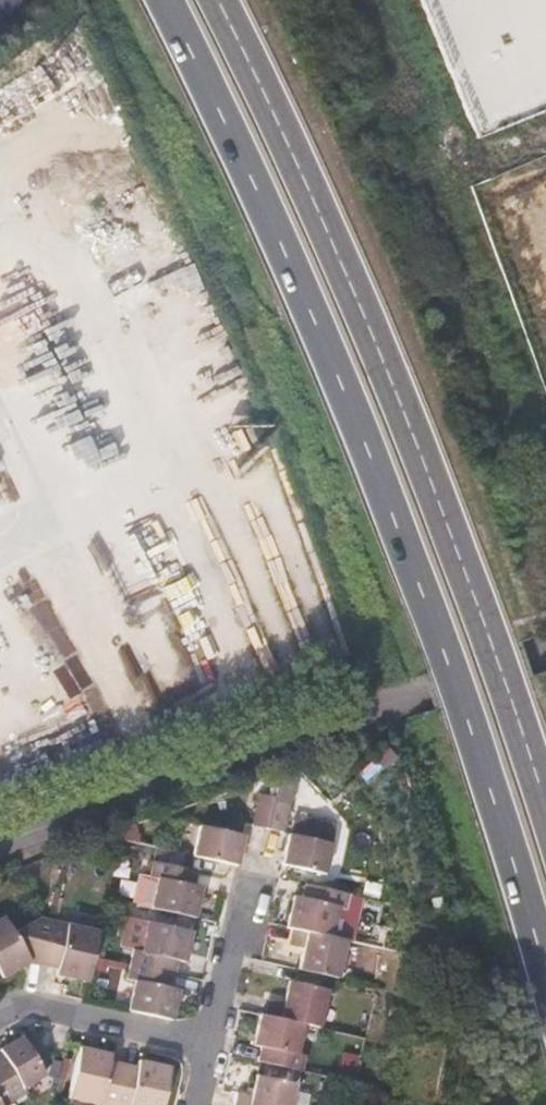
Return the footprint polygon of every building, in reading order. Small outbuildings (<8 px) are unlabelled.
[(468,139),(545,111),(545,0),(419,0),(468,139)] [(545,329),(545,154),(493,172),(545,329)] [(254,822),(267,825),(274,792),(261,789),(254,822)] [(274,792),(267,825),(283,829),(291,796),(274,792)] [(289,830),(283,861),(293,864),(337,874),(347,823),(299,813),(298,813),(297,813),(297,814),(295,814),(294,815),(294,816),(293,817),(291,831),(289,830)] [(245,833),(201,824),(194,854),(238,864),(245,833)] [(196,868),(151,858),(148,874),(156,875),(150,905),(194,915),(201,885),(193,883),(196,868)] [(295,925),(334,934),(341,904),(349,905),(352,890),(306,880),(303,894),(297,893),(289,924),(295,925)] [(42,962),(52,918),(37,915),(12,930),(2,914),(0,915),(0,973),(1,976),(29,959),(42,962)] [(52,918),(42,962),(57,966),(55,975),(87,981),(93,953),(99,928),(52,918)] [(134,947),(131,961),(174,970),(177,957),(184,958),(191,929),(147,920),(142,949),(134,947)] [(334,934),(295,925),(291,942),(304,945),(300,966),(341,975),(350,937),(334,934)] [(171,984),(174,970),(131,961),(128,974),(133,976),(126,1007),(170,1017),(177,985),(171,984)] [(266,1012),(304,1020),(320,1024),(329,986),(289,977),(285,998),(270,995),(266,1012)] [(304,1020),(266,1012),(261,1011),(254,1041),(262,1043),(259,1057),(261,1058),(302,1067),(306,1050),(298,1048),(304,1020)] [(13,1098),(28,1089),(25,1084),(44,1072),(21,1035),(0,1047),(0,1049),(2,1052),(0,1053),(0,1076),(13,1098)] [(123,1062),(110,1059),(111,1053),(79,1046),(68,1097),(101,1104),(113,1104),(123,1062)] [(123,1062),(113,1104),(162,1104),(170,1065),(138,1058),(136,1065),(123,1062)] [(298,1083),(257,1073),(253,1091),(240,1089),(236,1104),(293,1104),(298,1083)] [(13,1098),(0,1076),(0,1104),(2,1104),(13,1098)]
